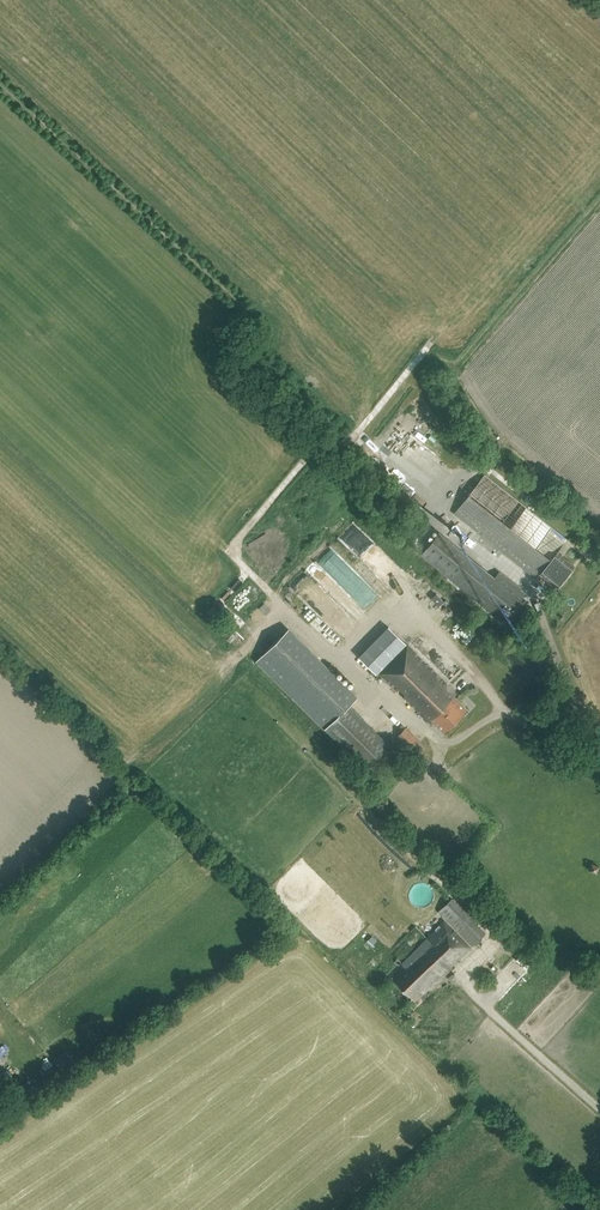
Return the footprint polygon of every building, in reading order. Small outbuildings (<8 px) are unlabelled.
[(439,451),(418,432),(405,446),(426,465),(439,451)] [(482,449),(475,438),(468,442),(475,453),(482,449)] [(557,586),(574,564),(558,551),(568,539),(484,473),(453,512),(537,577),(540,573),(557,586)] [(525,592),(499,571),(493,578),(438,531),(422,552),(502,621),(525,592)] [(330,548),(321,557),(363,599),(374,588),(369,584),(359,593),(337,571),(345,563),(330,548)] [(442,601),(450,596),(442,584),(434,589),(442,601)] [(459,609),(453,611),(456,621),(462,619),(459,609)] [(388,626),(358,655),(376,673),(406,644),(388,626)] [(388,744),(349,705),(357,697),(288,628),(256,660),(364,768),(388,744)] [(443,731),(467,708),(454,695),(456,693),(408,645),(380,673),(397,690),(400,687),(405,693),(403,695),(427,720),(430,718),(443,731)] [(417,756),(425,747),(405,726),(396,735),(417,756)] [(599,865),(591,861),(587,870),(596,874),(599,865)] [(438,911),(472,946),(486,931),(452,897),(438,911)] [(439,925),(427,937),(452,964),(470,946),(444,919),(439,924),(439,925)] [(392,976),(401,986),(415,1000),(452,964),(427,937),(401,963),(403,965),(392,976)] [(439,1006),(448,1017),(464,1003),(454,992),(439,1006)]
